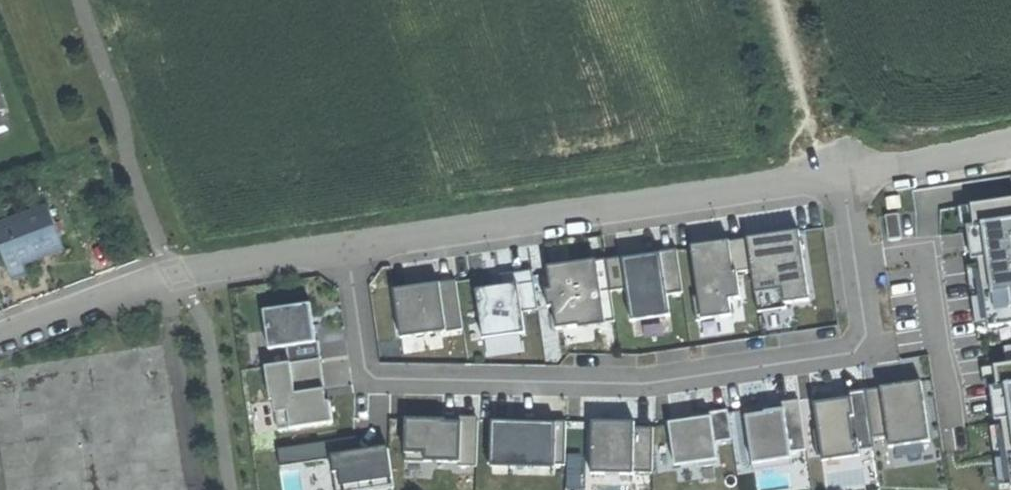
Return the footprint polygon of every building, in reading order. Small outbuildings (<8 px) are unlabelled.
[(8,131),(0,109),(0,134),(8,131)] [(978,200),(988,292),(976,294),(980,326),(1010,323),(1010,197),(978,200)] [(23,262),(35,258),(49,253),(50,256),(65,250),(49,206),(0,224),(0,248),(12,281),(27,275),(23,262)] [(808,231),(693,244),(701,318),(738,314),(735,296),(748,295),(746,273),(759,272),(761,295),(788,292),(790,306),(816,303),(808,231)] [(629,256),(635,319),(677,316),(675,292),(684,291),(680,252),(629,256)] [(612,258),(551,264),(557,327),(616,321),(613,286),(631,284),(628,261),(621,261),(622,275),(613,276),(612,258)] [(400,335),(465,330),(461,281),(397,286),(400,335)] [(481,287),(488,356),(530,352),(523,283),(481,287)] [(336,423),(319,301),(270,308),(276,349),(289,347),(291,362),(276,364),(282,412),(296,410),(299,428),(336,423)] [(1001,348),(1010,444),(1010,347),(1001,348)] [(828,454),(937,441),(930,383),(821,396),(828,454)] [(805,401),(750,406),(755,461),(810,456),(805,401)] [(735,412),(673,417),(677,465),(726,460),(725,441),(737,440),(735,412)] [(477,462),(476,418),(408,419),(409,463),(477,462)] [(568,466),(567,421),(492,421),(492,467),(568,466)] [(655,471),(653,421),(593,424),(595,473),(655,471)] [(359,439),(282,447),(283,464),(336,459),(339,486),(399,480),(395,446),(360,450),(359,439)] [(1010,487),(1010,457),(1000,458),(1004,487),(1010,487)]
